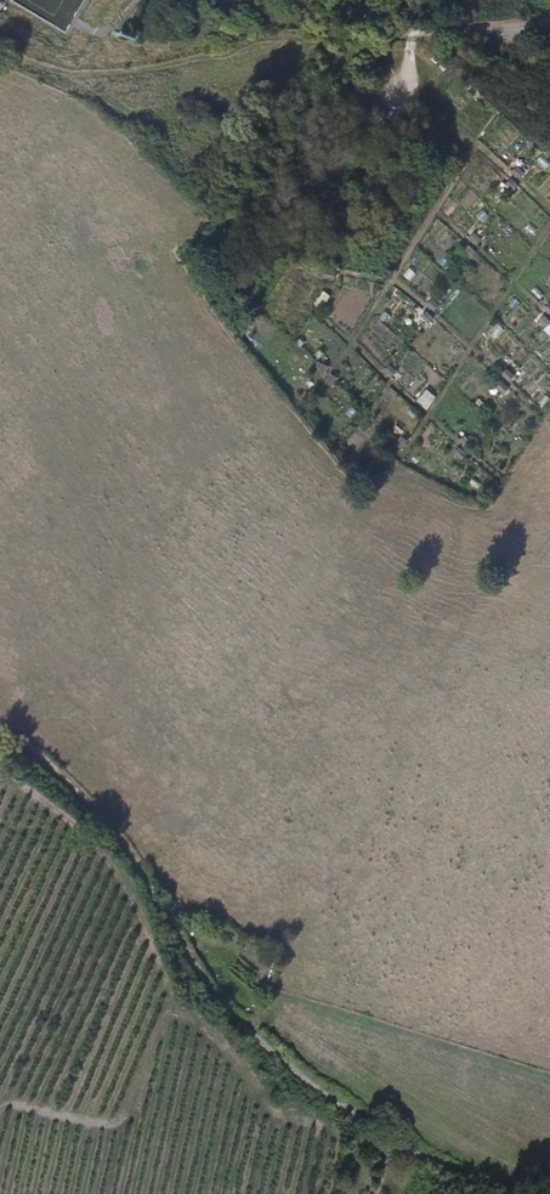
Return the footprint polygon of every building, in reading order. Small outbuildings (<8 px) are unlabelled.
[(416,402),(426,410),(436,397),(425,389),(416,402)]
